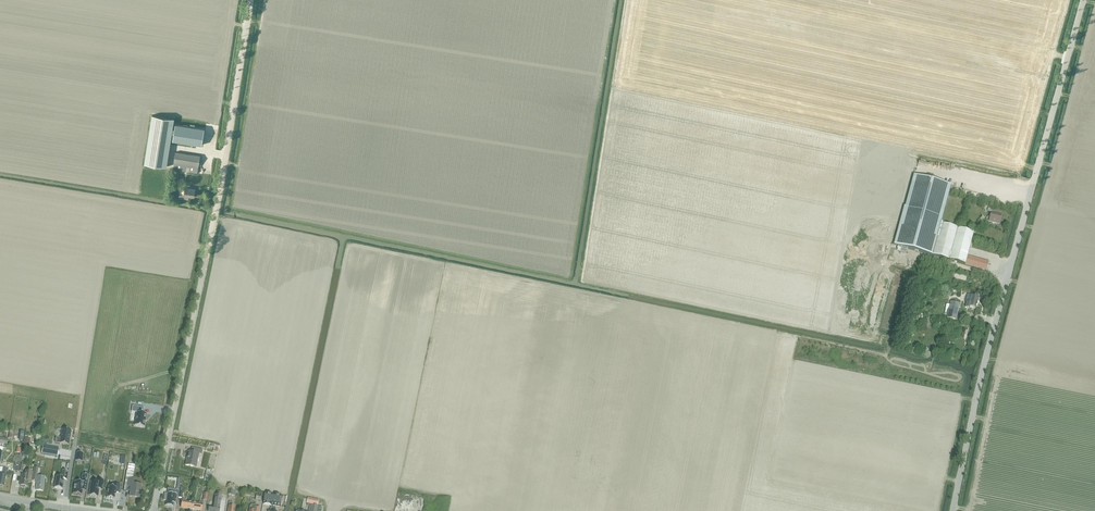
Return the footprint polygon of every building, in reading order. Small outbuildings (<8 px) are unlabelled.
[(173,140),(175,129),(173,129),(175,118),(153,114),(145,163),(167,166),(171,139),(173,140)] [(175,129),(173,140),(203,145),(205,129),(194,127),(195,124),(191,124),(190,126),(176,124),(175,129)] [(198,172),(201,155),(176,151),(173,168),(198,172)] [(904,207),(894,245),(932,255),(942,221),(951,186),(914,176),(905,207),(904,207)] [(185,188),(181,188),(180,194),(179,198),(188,199),(189,196),(194,197),(195,189),(186,188),(185,188)] [(991,212),(989,221),(998,223),(1001,215),(991,212)] [(942,221),(932,255),(949,260),(953,261),(963,263),(986,270),(988,261),(967,255),(968,251),(973,232),(958,228),(947,225),(947,222),(942,221)] [(966,302),(965,307),(968,308),(969,306),(976,308),(979,297),(971,295),(969,302),(966,302)] [(960,303),(950,301),(947,318),(956,320),(960,303)] [(141,413),(142,408),(132,406),(131,412),(137,413),(134,426),(144,428),(146,414),(143,414),(141,413)] [(108,412),(106,425),(114,427),(116,414),(108,412)] [(69,445),(71,430),(62,429),(60,439),(56,438),(55,442),(60,443),(59,444),(69,445)] [(43,445),(42,454),(57,457),(59,448),(43,445)] [(202,454),(203,449),(192,447),(191,452),(189,452),(187,460),(186,460),(185,464),(197,467),(199,454),(202,454)] [(75,461),(82,462),(84,453),(77,452),(75,461)] [(114,469),(127,471),(129,461),(115,458),(114,469)] [(23,465),(19,465),(15,464),(14,471),(22,473),(23,465)] [(44,477),(37,476),(39,467),(34,467),(32,480),(37,481),(36,490),(43,491),(44,477)] [(30,483),(31,482),(32,472),(25,471),(25,475),(22,474),(19,486),(20,486),(20,487),(21,487),(24,488),(25,487),(27,487),(28,483),(30,483)] [(53,488),(62,489),(63,478),(67,478),(68,472),(62,471),(61,478),(55,477),(53,488)] [(133,484),(134,480),(133,479),(134,472),(128,471),(126,485),(127,485),(131,486),(130,497),(139,498),(141,485),(133,484)] [(82,495),(82,492),(86,492),(88,480),(83,479),(83,482),(75,481),(75,482),(73,494),(82,496),(82,495)] [(91,481),(89,495),(98,497),(99,490),(102,490),(104,481),(98,480),(97,482),(91,481)] [(108,487),(106,498),(114,499),(116,492),(119,493),(121,484),(115,483),(114,488),(108,487)] [(165,493),(164,500),(166,500),(166,505),(173,506),(173,503),(175,504),(177,495),(178,491),(175,491),(168,490),(168,494),(165,493)] [(398,510),(426,510),(429,497),(401,491),(398,510)] [(264,496),(263,501),(264,501),(263,504),(280,507),(281,496),(265,493),(264,496)] [(208,510),(219,510),(220,508),(219,508),(221,496),(215,495),(214,502),(215,502),(214,506),(213,506),(213,507),(209,506),(208,510)] [(308,498),(307,504),(313,505),(316,506),(318,507),(319,500),(308,498)] [(191,509),(192,503),(186,502),(186,500),(182,499),(182,502),(181,508),(191,509)] [(199,504),(192,503),(191,509),(202,510),(203,505),(202,505),(203,503),(199,502),(199,504)]
